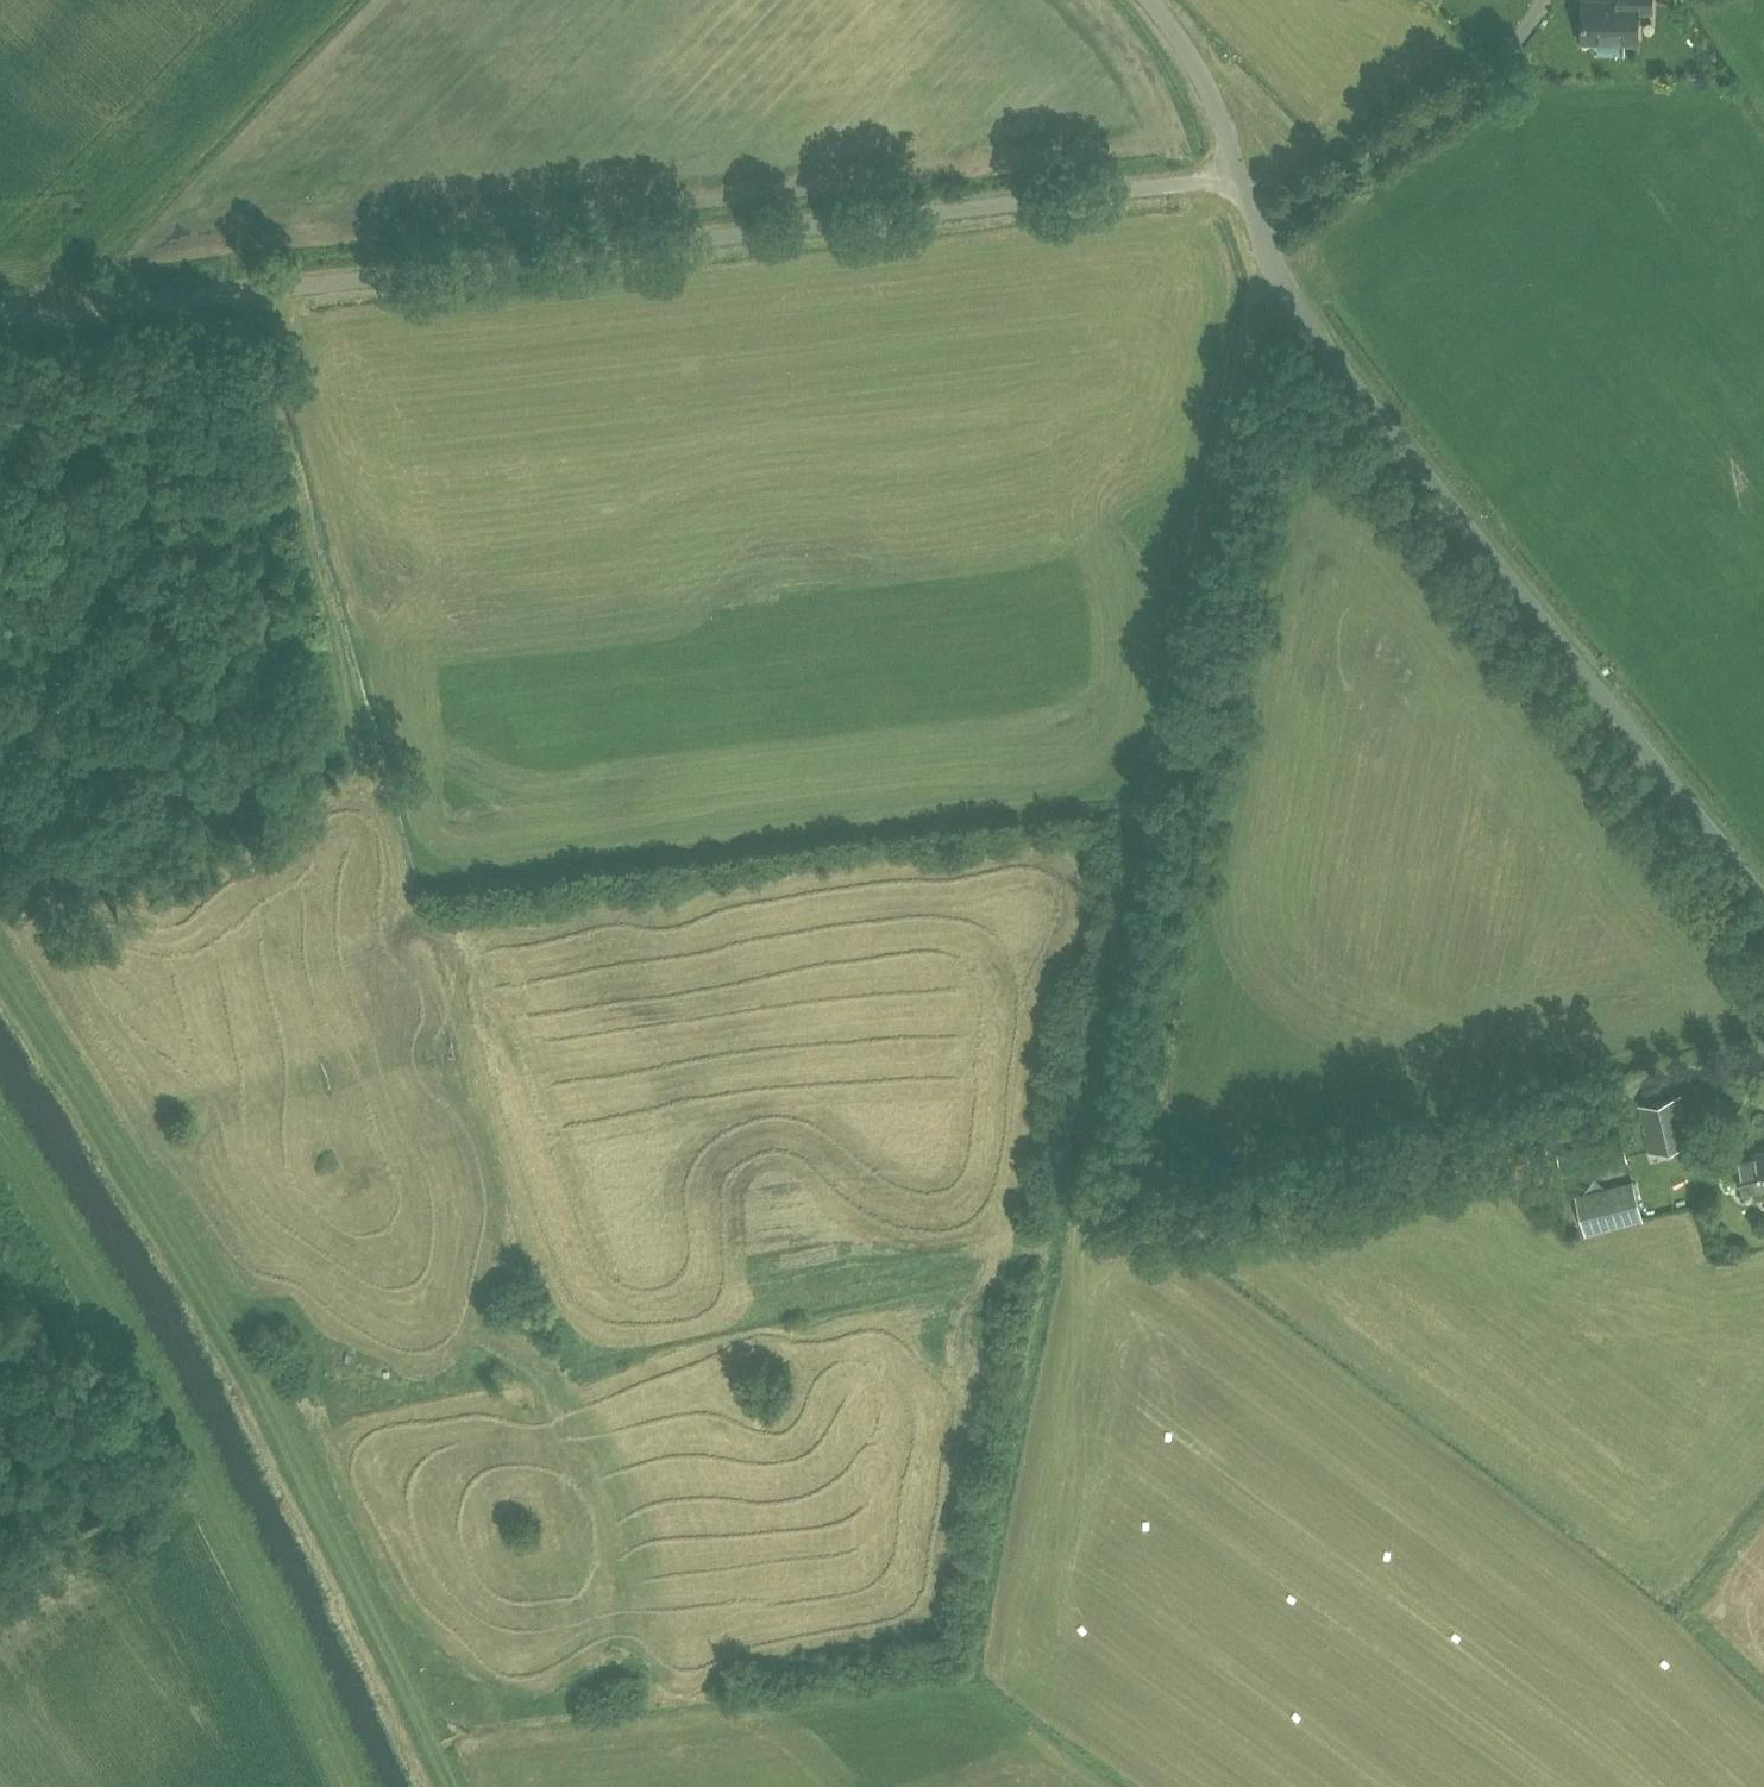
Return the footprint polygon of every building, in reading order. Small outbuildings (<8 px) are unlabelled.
[(1651,0),(1618,0),(1618,1),(1583,0),(1582,41),(1638,42),(1638,9),(1651,10),(1651,0)] [(1649,1152),(1693,1142),(1682,1094),(1639,1104),(1649,1152)] [(1564,1177),(1628,1160),(1623,1137),(1558,1153),(1564,1177)] [(1763,1187),(1763,1150),(1737,1156),(1745,1191),(1763,1187)] [(1586,1234),(1644,1220),(1634,1180),(1576,1194),(1586,1234)]
